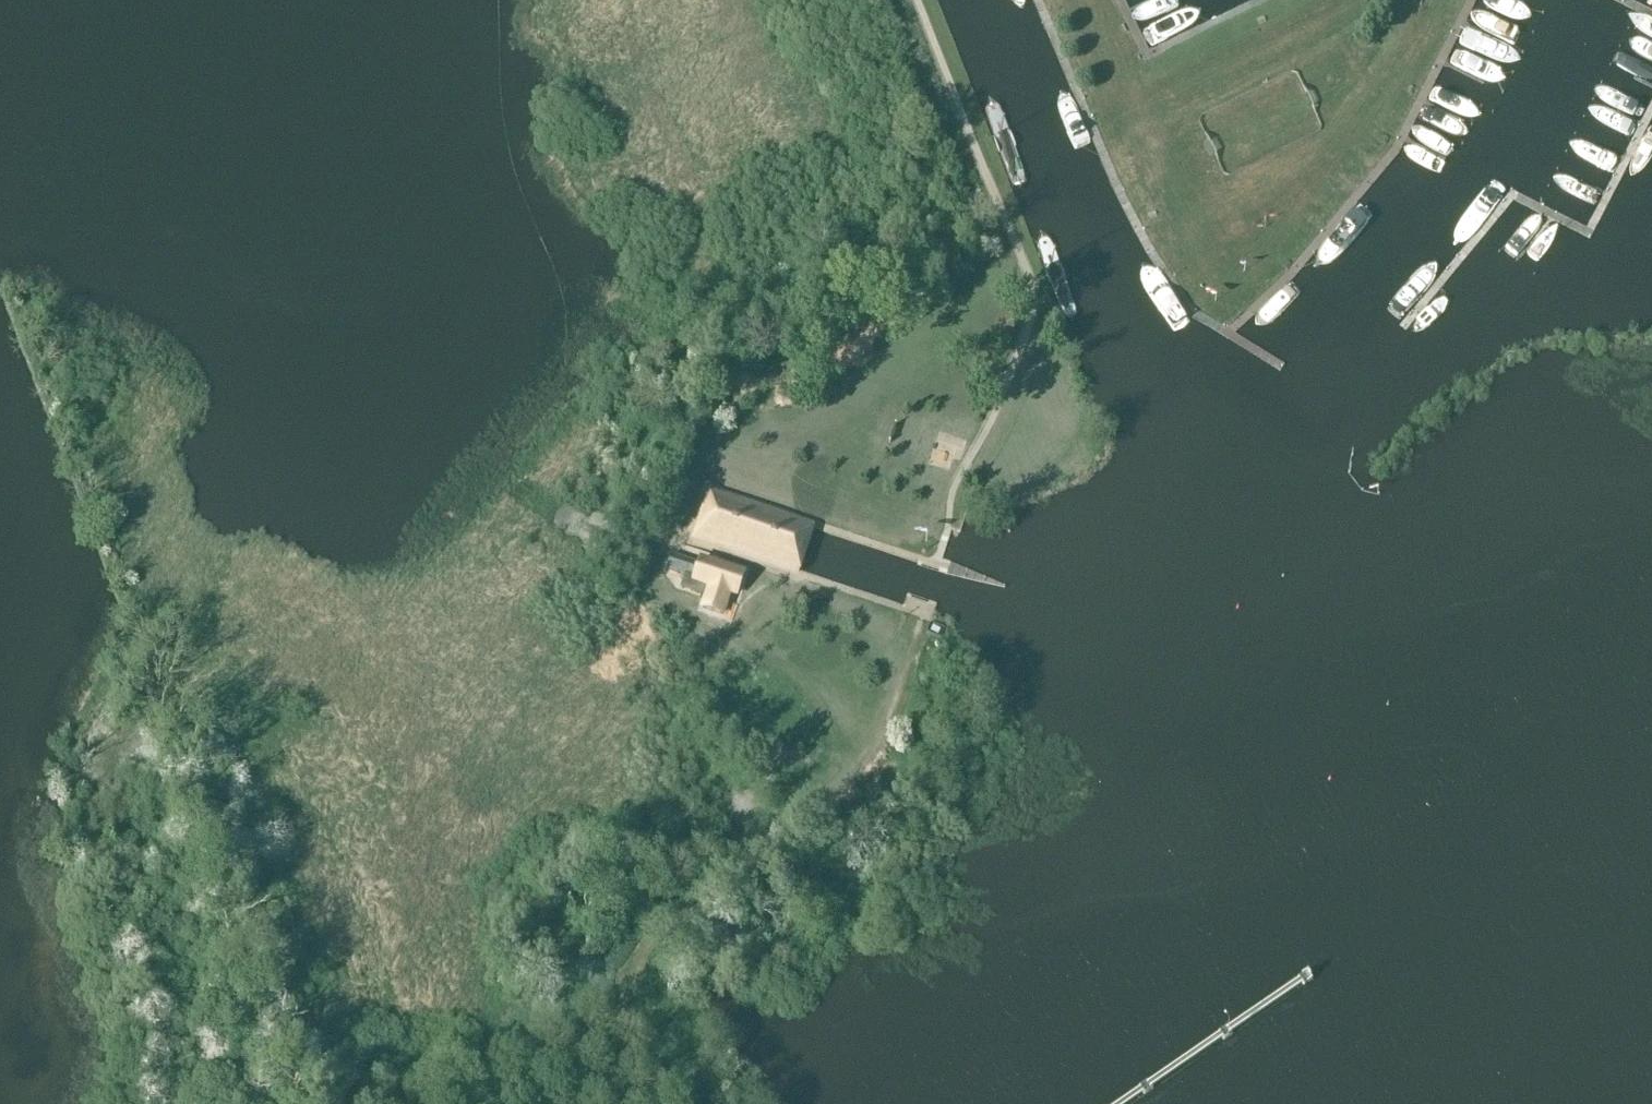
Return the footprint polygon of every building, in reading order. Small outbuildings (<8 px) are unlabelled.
[(813,526),(710,491),(694,538),(798,572),(813,526)] [(688,578),(693,562),(673,556),(667,571),(688,578)] [(736,596),(742,578),(744,571),(720,564),(721,561),(703,556),(695,582),(736,596)] [(1309,973),(1307,970),(1298,977),(1304,986),(1313,980),(1312,978),(1310,975),(1309,973)] [(1234,1034),(1227,1026),(1218,1032),(1224,1041),(1234,1034)] [(1154,1089),(1148,1080),(1139,1087),(1145,1096),(1154,1089)]
